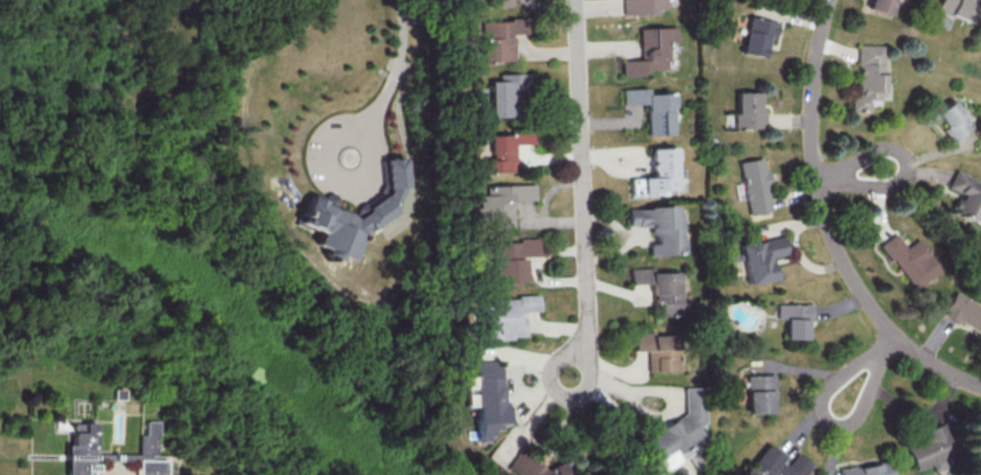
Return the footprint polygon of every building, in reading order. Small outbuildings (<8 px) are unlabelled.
[(623,15),(657,14),(657,8),(666,8),(665,0),(622,0),(623,15)] [(868,14),(893,13),(893,0),(868,0),(868,14)] [(937,17),(975,17),(975,0),(937,0),(937,17)] [(775,38),(778,23),(748,16),(740,53),(764,58),(769,37),(775,38)] [(483,61),(513,61),(512,34),(527,33),(527,19),(482,20),(483,61)] [(640,27),(641,60),(622,60),(622,76),(642,76),(642,69),(666,69),(665,42),(676,42),(676,27),(640,27)] [(869,109),(869,99),(882,99),(883,45),(857,45),(856,94),(851,94),(850,109),(869,109)] [(491,117),(514,116),(514,89),(530,89),(529,73),(505,73),(505,80),(490,80),(491,117)] [(671,134),(671,107),(677,106),(677,93),(647,93),(647,88),(623,89),(623,104),(646,104),(647,135),(671,134)] [(735,91),(735,128),(764,129),(764,112),(761,111),(761,91),(735,91)] [(951,142),(972,126),(952,99),(934,112),(945,127),(942,129),(951,142)] [(490,133),(490,159),(485,159),(486,172),(517,171),(517,144),(533,143),(533,132),(490,133)] [(651,148),(651,177),(639,177),(639,179),(631,179),(631,192),(642,192),(642,194),(668,193),(668,189),(678,189),(677,148),(651,148)] [(352,259),(365,227),(371,229),(389,217),(405,216),(405,223),(410,224),(409,214),(400,210),(396,205),(402,189),(407,186),(405,159),(401,157),(384,158),(386,192),(357,214),(336,206),(335,195),(328,192),(322,197),(310,192),(297,221),(299,223),(319,232),(314,244),(352,259)] [(739,161),(747,214),(772,210),(764,157),(739,161)] [(975,221),(980,208),(980,182),(953,170),(945,187),(957,192),(949,210),(975,221)] [(535,200),(535,184),(487,185),(487,194),(480,194),(480,207),(472,207),(472,227),(513,226),(512,200),(535,200)] [(627,208),(628,226),(648,225),(650,255),(681,253),(678,205),(627,208)] [(880,243),(913,290),(940,270),(916,238),(904,247),(894,233),(880,243)] [(739,244),(747,284),(774,279),(769,258),(786,254),(782,236),(739,244)] [(493,241),(495,282),(527,280),(526,256),(545,255),(545,239),(493,241)] [(680,271),(653,272),(653,267),(630,268),(631,284),(652,283),(652,304),(659,304),(660,315),(682,314),(680,271)] [(980,334),(980,306),(952,292),(942,314),(980,334)] [(539,296),(481,298),(482,338),(523,337),(522,312),(539,312),(539,296)] [(807,339),(807,320),(812,320),(812,305),(777,304),(777,318),(786,318),(785,338),(807,339)] [(632,350),(646,350),(647,371),(677,371),(676,333),(632,334),(632,350)] [(748,413),(773,412),(772,399),(775,398),(774,374),(746,376),(748,413)] [(684,413),(639,441),(647,453),(647,456),(655,468),(668,468),(680,460),(675,453),(690,444),(697,444),(703,440),(703,436),(697,427),(704,422),(702,387),(683,387),(684,413)] [(167,458),(156,458),(157,421),(145,420),(145,434),(139,434),(139,454),(119,453),(119,460),(140,460),(139,474),(167,474),(167,458)] [(72,422),(72,444),(67,444),(67,474),(95,474),(96,422),(72,422)] [(933,464),(937,474),(947,474),(959,471),(944,427),(905,440),(916,471),(933,464)] [(795,474),(797,474),(804,474),(813,465),(797,452),(789,463),(767,445),(751,465),(763,474),(794,474),(795,474)] [(888,460),(839,468),(840,474),(891,474),(888,460)] [(563,461),(506,464),(506,471),(517,470),(517,474),(564,474),(563,461)]
